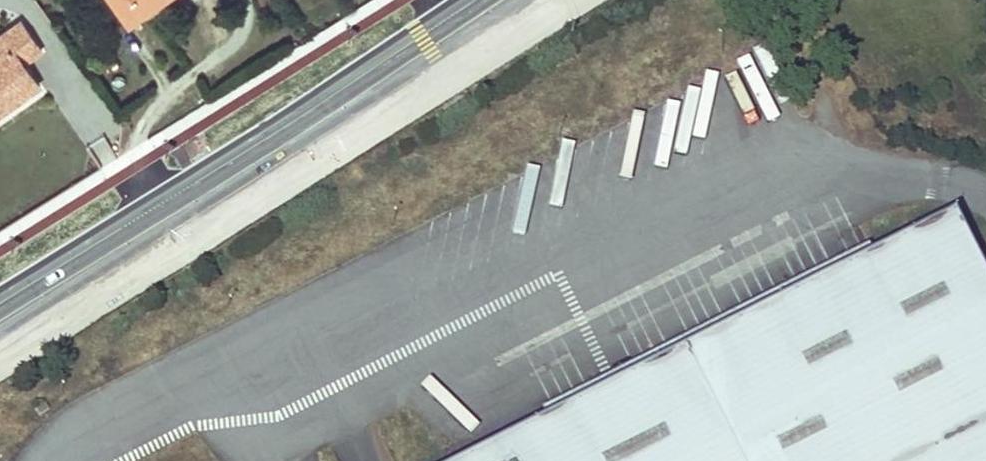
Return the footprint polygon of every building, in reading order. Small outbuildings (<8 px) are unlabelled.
[(129,20),(157,0),(115,0),(129,20)] [(0,54),(0,109),(37,83),(22,61),(41,49),(21,21),(2,33),(11,46),(0,54)] [(959,212),(616,384),(464,460),(985,460),(985,265),(959,212)]
